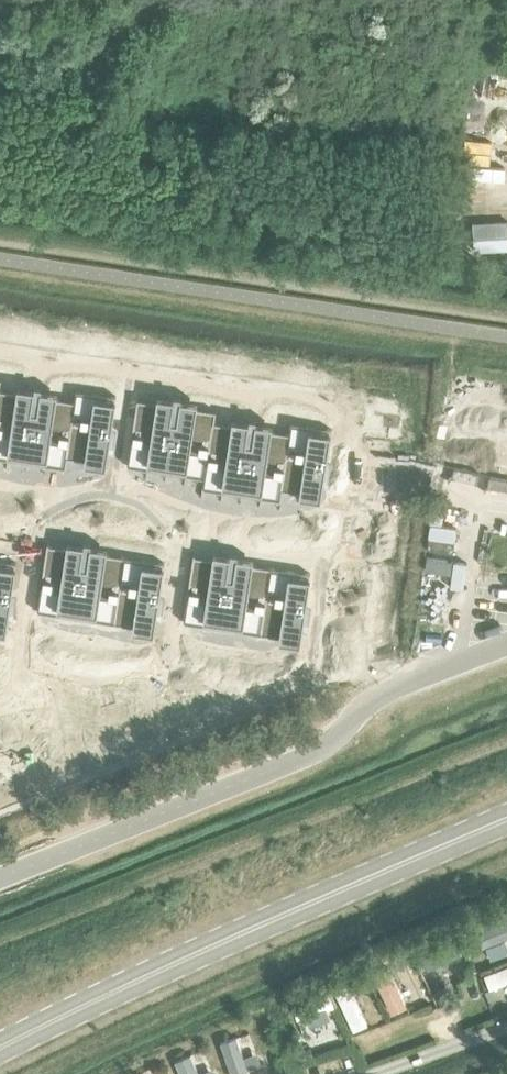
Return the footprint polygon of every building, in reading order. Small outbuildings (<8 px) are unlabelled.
[(473,251),(506,249),(506,221),(472,222),(473,251)] [(79,394),(72,451),(92,454),(100,386),(80,384),(79,394)] [(11,455),(19,388),(0,386),(0,453),(11,455)] [(100,386),(92,454),(112,456),(120,389),(100,386)] [(19,388),(11,455),(31,457),(39,390),(19,388)] [(39,390),(31,457),(51,459),(59,392),(39,390)] [(142,391),(135,457),(155,459),(162,393),(142,391)] [(59,392),(51,459),(71,461),(72,451),(79,394),(59,392)] [(162,393),(155,459),(175,461),(182,395),(162,393)] [(182,395),(175,461),(195,463),(202,397),(182,395)] [(202,397),(195,463),(215,465),(221,409),(222,399),(202,397)] [(301,417),(295,474),(315,476),(322,409),(302,407),(301,417)] [(215,465),(214,476),(234,478),(241,411),(221,409),(215,465)] [(322,409),(315,476),(335,478),(342,411),(322,409)] [(241,411),(234,478),(254,480),(261,413),(241,411)] [(261,413),(254,480),(274,482),(281,415),(261,413)] [(281,415),(274,482),(294,484),(295,474),(301,417),(281,415)] [(50,542),(42,608),(62,610),(69,544),(50,542)] [(69,544),(62,610),(81,613),(89,546),(69,544)] [(89,546),(81,613),(101,615),(109,549),(89,546)] [(109,549),(101,615),(121,618),(130,551),(109,549)] [(199,549),(191,615),(211,618),(219,551),(199,549)] [(130,551),(121,618),(141,620),(149,554),(130,551)] [(219,551),(211,618),(231,620),(239,554),(219,551)] [(149,554),(141,620),(161,622),(169,556),(149,554)] [(239,554),(231,620),(251,622),(259,556),(239,554)] [(259,556),(251,622),(271,625),(279,558),(259,556)] [(11,626),(19,560),(0,558),(0,625),(11,626)] [(279,558),(271,625),(291,627),(299,561),(279,558)] [(299,561),(291,627),(311,630),(318,563),(299,561)] [(473,932),(478,944),(506,931),(506,917),(473,932)] [(465,927),(456,931),(460,942),(470,937),(465,927)] [(484,973),(489,985),(506,978),(506,963),(484,973)] [(387,965),(372,972),(390,1011),(405,1004),(387,965)] [(362,966),(352,971),(357,979),(366,974),(362,966)] [(345,983),(332,989),(350,1023),(362,1017),(345,983)] [(446,987),(434,992),(439,1003),(450,998),(446,987)] [(328,991),(290,1004),(295,1017),(333,1004),(328,991)] [(217,1040),(229,1073),(247,1073),(249,1073),(234,1034),(217,1040)] [(310,1048),(297,1052),(299,1060),(312,1056),(310,1048)] [(177,1073),(199,1073),(191,1051),(171,1059),(177,1073)] [(304,1066),(306,1073),(339,1073),(349,1071),(343,1054),(304,1066)]
